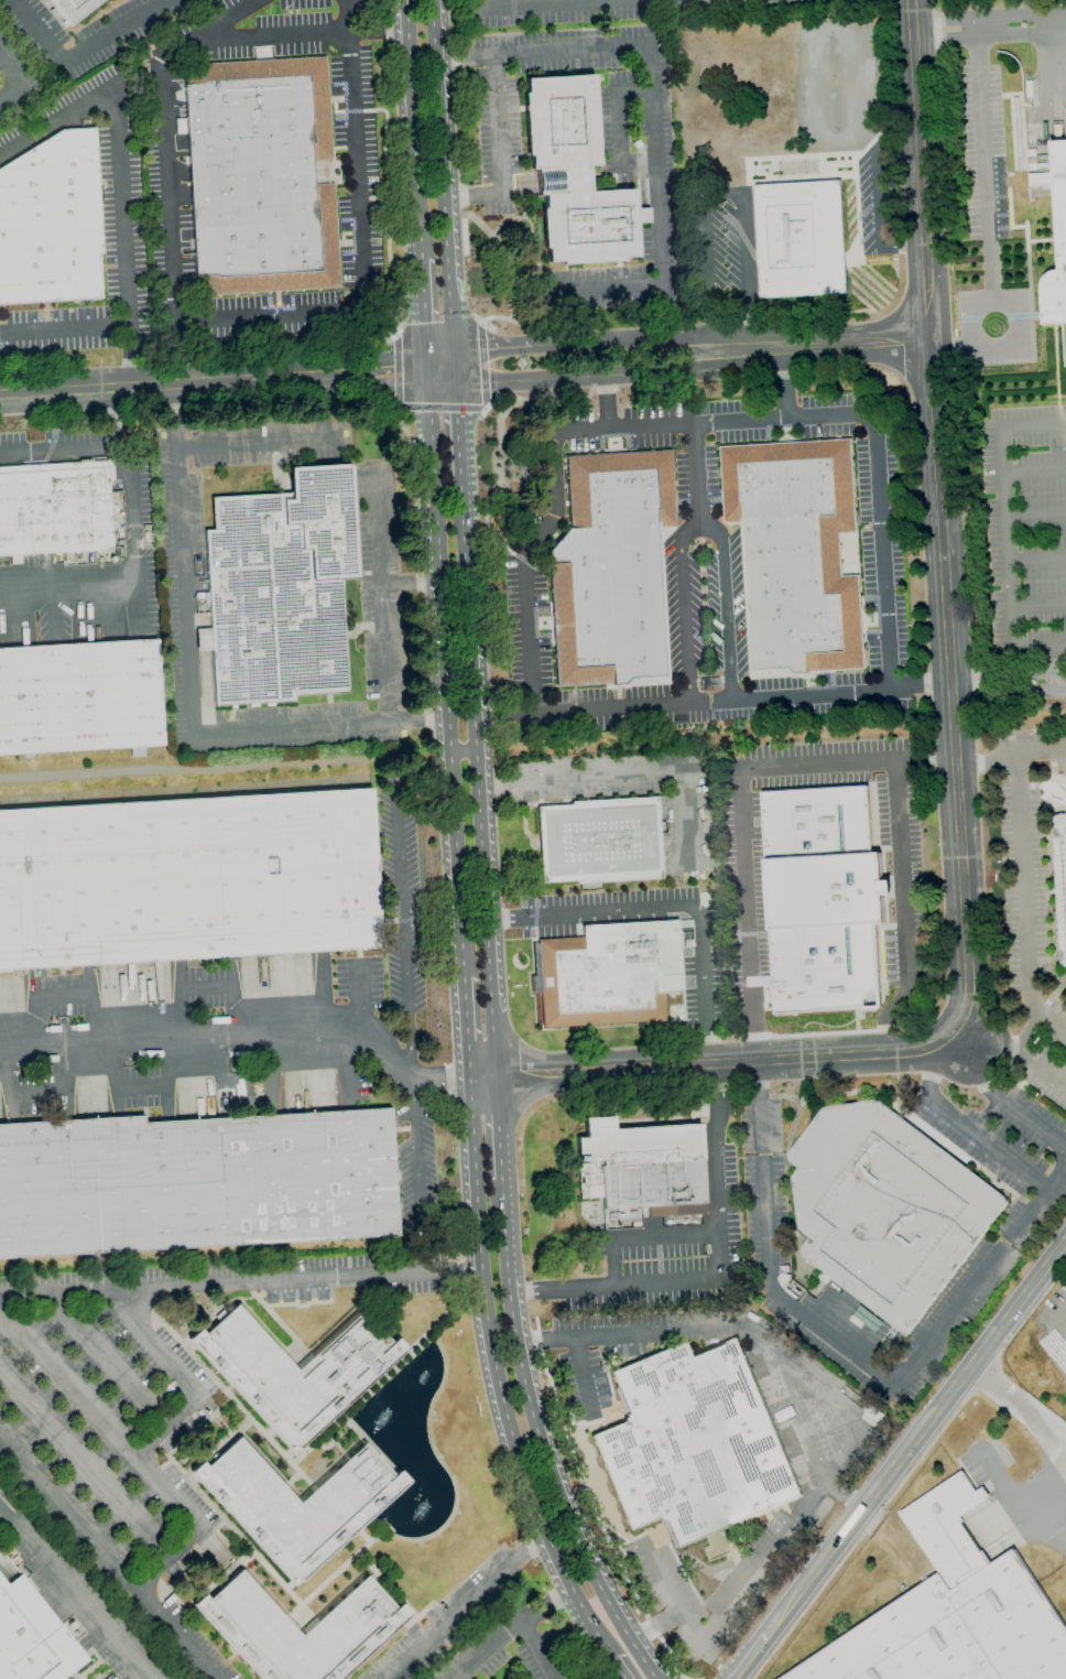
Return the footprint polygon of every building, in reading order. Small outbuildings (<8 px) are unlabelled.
[(69,25),(49,0),(101,0),(69,25)] [(199,296),(198,277),(195,277),(184,85),(186,85),(185,65),(325,57),(331,161),(312,162),(314,185),(333,184),(339,288),(199,296)] [(562,264),(562,261),(547,262),(547,248),(544,248),(542,208),(545,208),(544,195),(539,195),(536,170),(531,170),(530,155),(527,155),(523,94),(526,93),(525,79),(594,75),(599,165),(588,166),(589,192),(633,189),(634,209),(649,208),(650,223),(635,224),(638,257),(623,258),(624,261),(562,264)] [(101,299),(0,305),(0,168),(61,130),(95,128),(101,253),(98,253),(101,299)] [(1049,142),(1065,141),(1065,323),(1042,324),(1040,288),(1041,285),(1041,284),(1041,283),(1041,282),(1042,281),(1042,280),(1043,279),(1043,278),(1044,277),(1045,275),(1046,274),(1047,274),(1047,273),(1048,272),(1049,272),(1052,271),(1053,271),(1054,271),(1055,270),(1056,270),(1057,270),(1053,185),(1029,186),(1027,174),(1052,173),(1049,142)] [(760,299),(753,186),(839,181),(847,293),(760,299)] [(795,674),(790,669),(752,671),(743,522),(724,523),(719,447),(850,440),(856,533),(838,533),(841,576),(858,575),(863,669),(807,672),(807,673),(795,674)] [(630,679),(624,684),(612,685),(612,684),(556,687),(550,564),(547,564),(546,552),(568,529),(569,528),(565,456),(671,451),(675,527),(655,528),(664,676),(630,679)] [(10,555),(0,556),(0,467),(79,463),(79,461),(105,458),(105,462),(107,461),(109,492),(117,492),(118,503),(109,505),(112,550),(21,555),(21,564),(11,564),(10,555)] [(214,706),(210,650),(196,651),(195,629),(209,629),(204,531),(213,530),(210,498),(290,494),(289,468),(350,464),(357,578),(341,579),(348,693),(293,696),(293,702),(214,706)] [(130,748),(0,755),(0,649),(156,639),(163,746),(144,747),(145,757),(131,758),(130,748)] [(775,1014),(762,793),(867,787),(880,1008),(775,1014)] [(381,947),(0,970),(0,811),(371,789),(381,947)] [(576,884),(576,880),(542,882),(537,808),(570,805),(570,802),(656,798),(662,878),(576,884)] [(1054,817),(1065,804),(1065,968),(1065,967),(1064,967),(1063,966),(1062,965),(1060,964),(1060,963),(1060,961),(1052,825),(1052,824),(1052,823),(1052,822),(1053,820),(1053,819),(1054,817)] [(543,1028),(537,940),(583,938),(581,927),(677,920),(677,921),(692,920),(692,927),(677,928),(677,932),(681,932),(682,945),(678,946),(682,993),(663,994),(665,1020),(543,1028)] [(820,1112),(820,1111),(822,1109),(823,1109),(824,1108),(825,1107),(827,1107),(873,1101),(874,1101),(877,1101),(878,1102),(879,1102),(880,1103),(1002,1195),(1003,1198),(1004,1199),(1004,1200),(1005,1201),(1005,1202),(1005,1203),(1004,1204),(1004,1205),(1003,1206),(905,1335),(804,1258),(803,1257),(803,1256),(802,1255),(802,1254),(802,1253),(802,1252),(802,1249),(802,1248),(803,1247),(808,1241),(802,1235),(801,1234),(800,1233),(798,1232),(798,1231),(798,1228),(792,1182),(792,1180),(792,1179),(792,1178),(793,1177),(793,1176),(798,1169),(792,1163),(791,1162),(790,1162),(790,1161),(788,1160),(788,1158),(788,1157),(788,1156),(788,1155),(788,1153),(790,1152),(820,1112)] [(398,1234),(0,1259),(0,1125),(143,1116),(143,1124),(390,1108),(398,1234)] [(602,1210),(601,1198),(579,1199),(576,1138),(585,1138),(584,1118),(613,1117),(613,1129),(699,1124),(705,1203),(602,1210)] [(293,1453),(188,1339),(199,1329),(204,1334),(236,1304),(296,1371),(361,1311),(392,1343),(396,1339),(406,1348),(293,1453)] [(676,1547),(666,1521),(663,1523),(662,1520),(659,1521),(657,1518),(629,1530),(590,1436),(624,1422),(623,1419),(626,1418),(624,1416),(628,1413),(610,1372),(684,1342),(690,1357),(737,1339),(746,1358),(760,1353),(769,1375),(754,1380),(775,1431),(790,1426),(802,1455),(787,1461),(802,1495),(676,1547)] [(294,1586),(191,1472),(202,1462),(206,1467),(238,1438),(298,1504),(365,1443),(393,1475),(398,1472),(399,1471),(409,1482),(374,1513),(294,1586)] [(1003,1530),(1065,1624),(1065,1678),(784,1678),(938,1575),(896,1515),(960,1472),(1001,1532),(1003,1530)] [(411,1615),(341,1678),(261,1678),(193,1604),(203,1594),(208,1600),(240,1570),(301,1636),(366,1575),(395,1608),(401,1604),(411,1615)] [(88,1660),(65,1678),(0,1678),(0,1576),(8,1585),(20,1574),(88,1660)]
